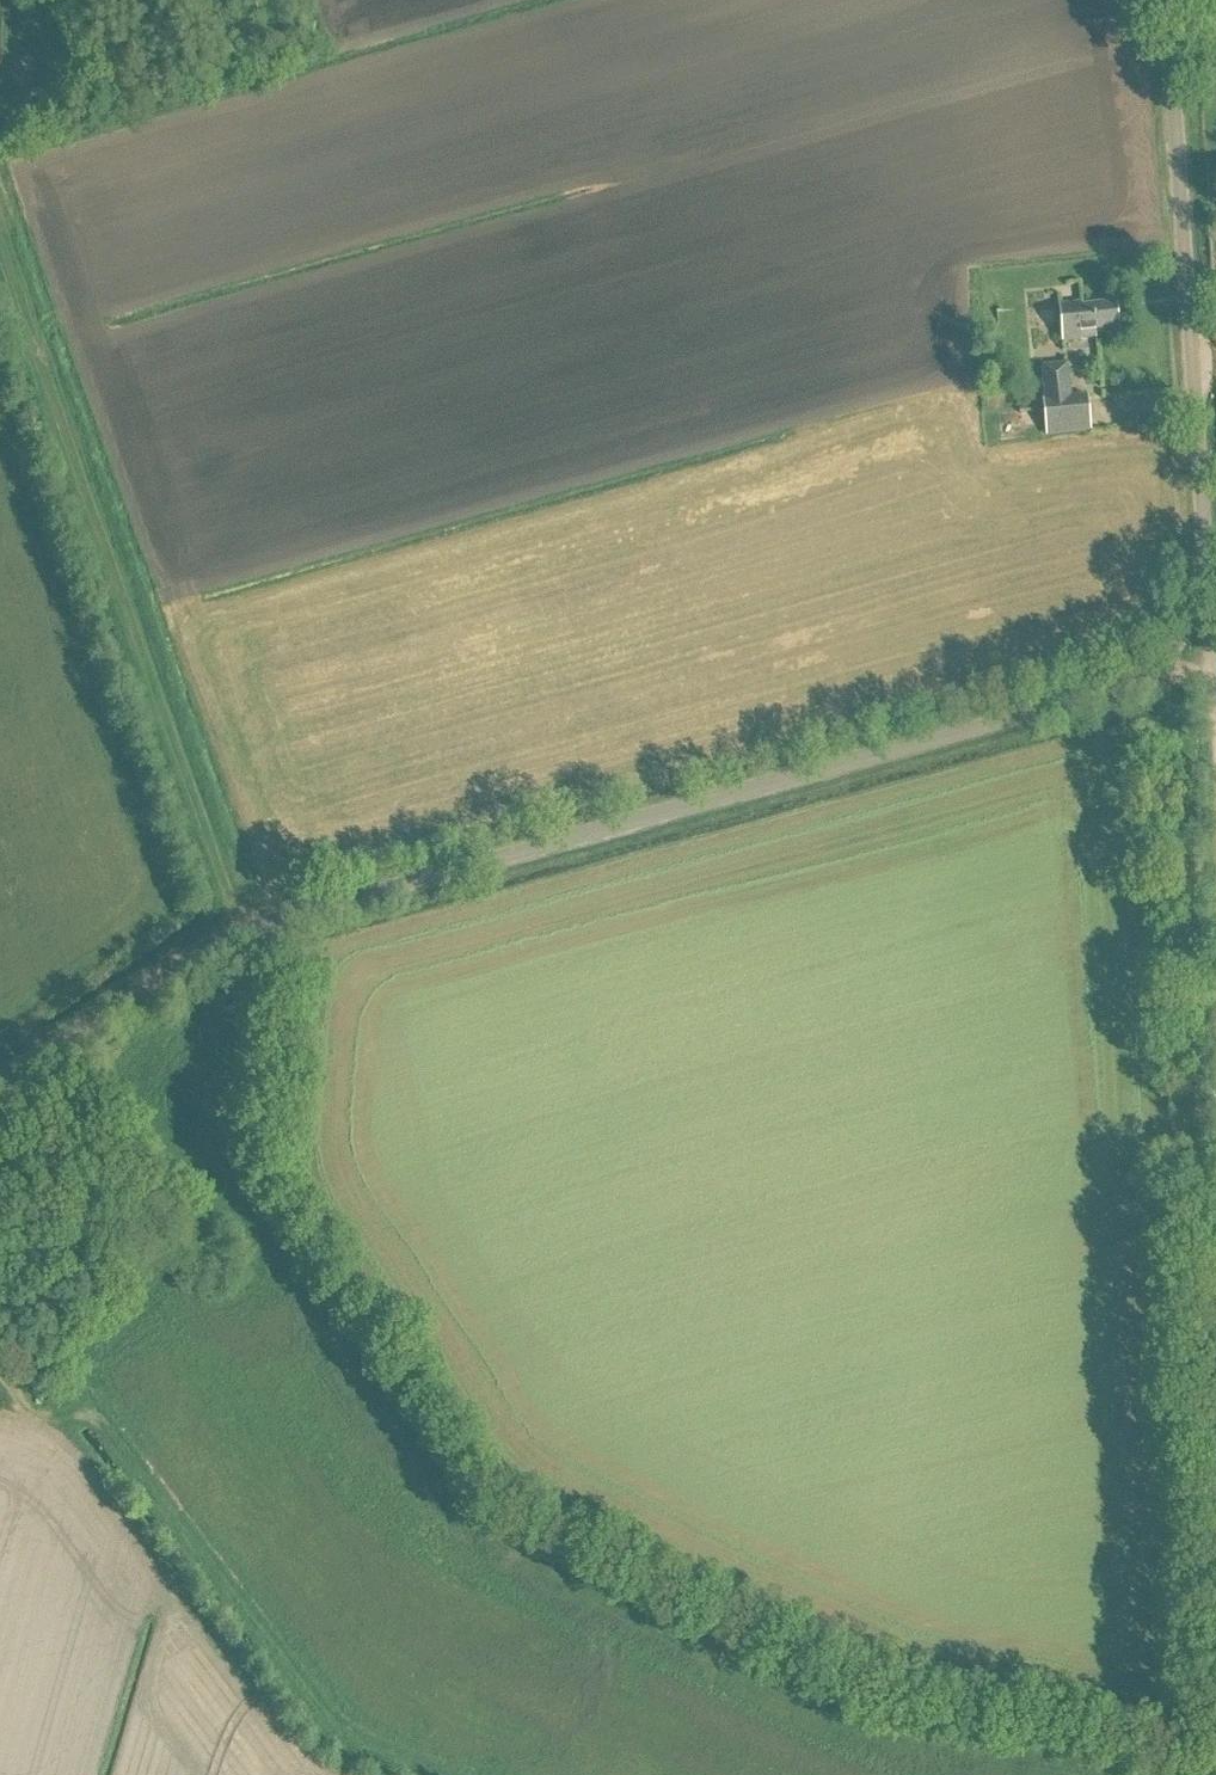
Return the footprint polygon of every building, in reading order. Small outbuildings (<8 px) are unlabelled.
[(1059,317),(1061,339),(1096,336),(1096,332),(1119,330),(1117,305),(1082,308),(1082,304),(1058,306),(1059,317)] [(1067,400),(1064,369),(1041,371),(1046,435),(1088,431),(1085,399),(1067,400)]
